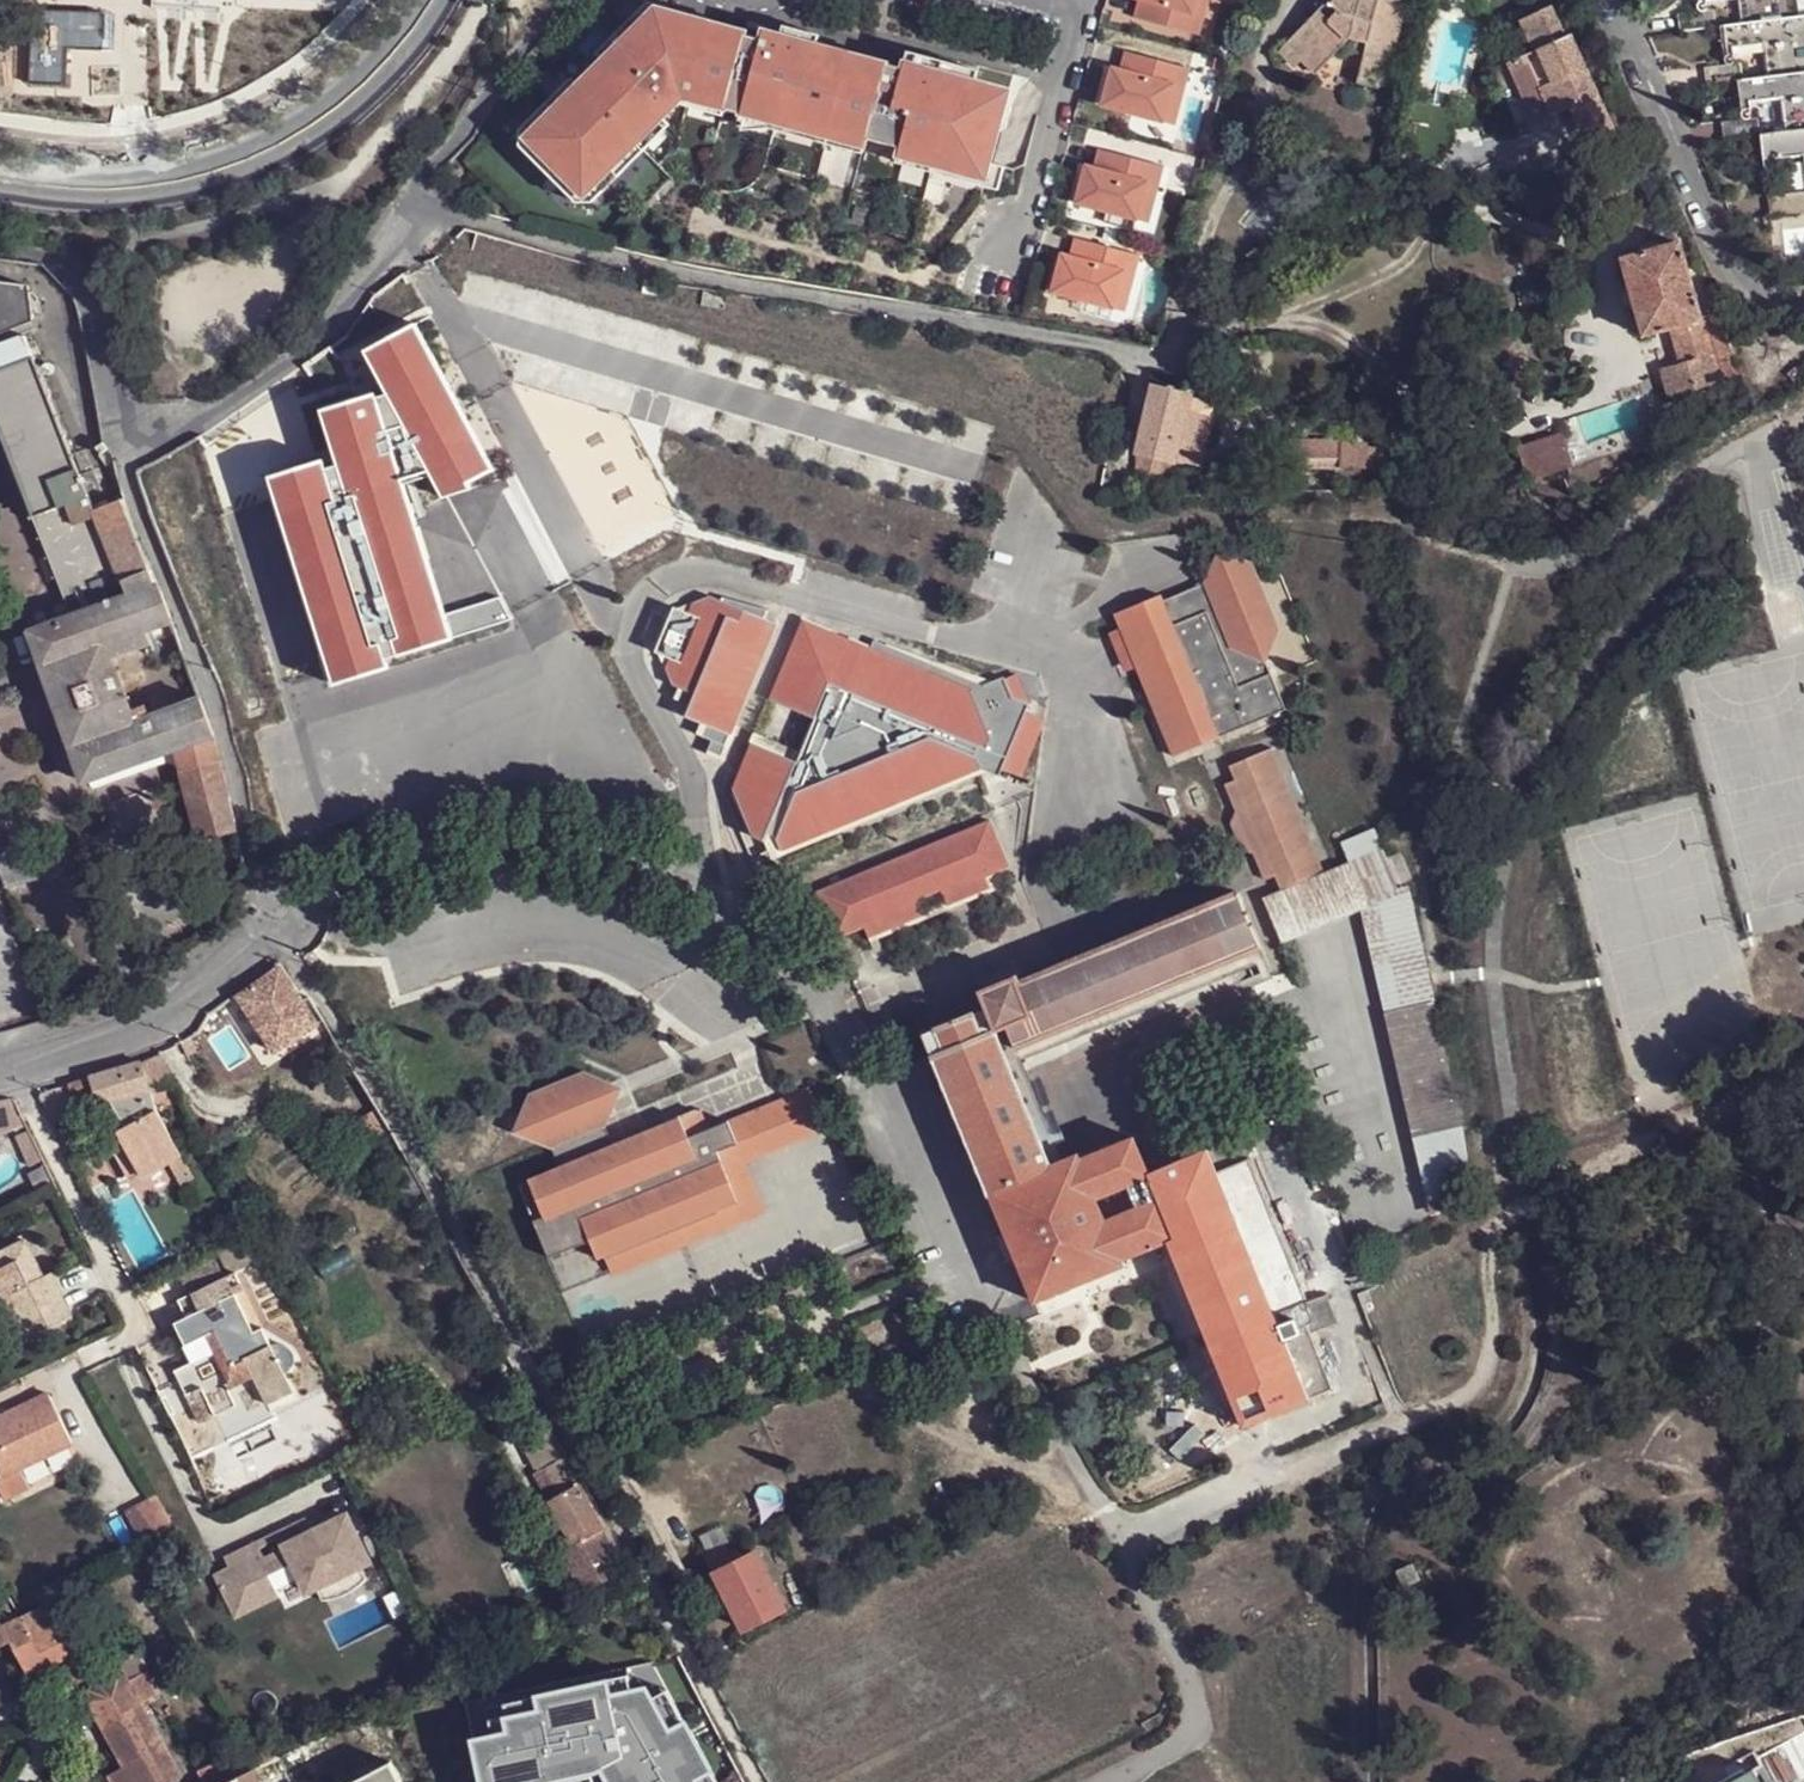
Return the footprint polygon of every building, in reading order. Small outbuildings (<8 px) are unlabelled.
[(601,61),(651,14),(708,25),(709,21),(711,10),(673,0),(648,0),(595,51),(601,61)] [(1141,1),(1136,18),(1200,36),(1206,19),(1194,17),(1199,0),(1139,0),(1141,1)] [(1194,17),(1206,19),(1211,0),(1199,0),(1194,17)] [(1318,10),(1288,43),(1303,60),(1319,73),(1342,50),(1352,37),(1369,40),(1364,55),(1357,82),(1379,87),(1386,60),(1392,61),(1407,0),(1327,0),(1318,10)] [(1318,10),(1327,0),(1320,0),(1318,10)] [(1696,15),(1677,19),(1678,33),(1714,30),(1711,0),(1695,0),(1696,15)] [(1795,0),(1738,0),(1740,27),(1797,20),(1795,2),(1795,0)] [(1795,2),(1797,20),(1803,19),(1803,1),(1795,2)] [(1531,49),(1568,33),(1554,3),(1517,20),(1531,49)] [(660,118),(658,116),(671,102),(686,106),(688,99),(721,110),(723,111),(775,125),(779,114),(866,139),(900,148),(987,170),(991,162),(1010,92),(975,85),(977,81),(904,62),(904,67),(886,62),(885,68),(817,50),(819,41),(764,26),(762,35),(709,21),(708,25),(651,14),(601,61),(578,85),(527,138),(581,191),(660,118)] [(1797,20),(1740,27),(1718,30),(1722,68),(1705,71),(1706,89),(1737,85),(1741,85),(1739,51),(1764,50),(1767,82),(1803,78),(1803,19),(1797,20)] [(1566,106),(1599,92),(1570,32),(1568,33),(1531,49),(1505,62),(1532,123),(1566,106)] [(1342,50),(1364,55),(1369,40),(1352,37),(1342,50)] [(1299,65),(1303,60),(1288,43),(1281,49),(1299,65)] [(909,47),(904,62),(977,81),(980,68),(909,47)] [(1191,68),(1125,50),(1121,70),(1112,68),(1107,87),(1116,89),(1109,108),(1165,121),(1175,83),(1186,87),(1191,68)] [(668,124),(660,118),(581,191),(527,138),(578,85),(570,76),(516,130),(517,145),(570,202),(591,204),(668,124)] [(1767,82),(1741,85),(1737,85),(1739,126),(1722,128),(1723,144),(1758,140),(1756,107),(1782,105),(1785,137),(1803,135),(1803,78),(1767,82)] [(1186,87),(1175,83),(1165,121),(1176,125),(1186,87)] [(1116,89),(1107,87),(1101,105),(1109,108),(1116,89)] [(1599,92),(1566,106),(1576,129),(1608,114),(1599,92)] [(861,153),(866,139),(779,114),(775,125),(723,111),(721,110),(718,117),(861,153)] [(1608,114),(1576,129),(1584,146),(1616,132),(1608,114)] [(1785,137),(1758,140),(1761,166),(1803,161),(1803,167),(1803,135),(1785,137)] [(1166,166),(1100,147),(1094,167),(1086,164),(1081,184),(1089,188),(1084,207),(1138,221),(1150,180),(1160,183),(1166,166)] [(1005,163),(991,162),(987,170),(900,148),(896,164),(997,192),(1005,163)] [(1160,183),(1150,180),(1138,221),(1148,223),(1160,183)] [(1089,188),(1081,184),(1076,203),(1084,207),(1089,188)] [(1765,202),(1766,219),(1803,215),(1803,198),(1765,202)] [(1141,257),(1074,239),(1070,257),(1061,254),(1057,274),(1064,277),(1060,297),(1112,310),(1124,270),(1135,275),(1141,257)] [(1621,260),(1642,335),(1676,328),(1700,320),(1692,292),(1687,267),(1678,244),(1621,260)] [(1697,265),(1687,267),(1692,292),(1706,290),(1697,265)] [(1135,275),(1124,270),(1112,310),(1124,313),(1135,275)] [(1064,277),(1057,274),(1052,294),(1060,297),(1064,277)] [(34,317),(31,282),(0,278),(0,330),(34,317)] [(1716,316),(1706,290),(1692,292),(1700,320),(1716,316)] [(1716,382),(1740,375),(1716,316),(1700,320),(1716,382)] [(1666,397),(1716,382),(1700,320),(1676,328),(1679,334),(1672,337),(1679,366),(1661,371),(1666,397)] [(436,482),(447,502),(464,499),(461,491),(497,474),(414,331),(366,355),(394,405),(436,482)] [(84,781),(89,779),(178,748),(182,764),(200,838),(237,829),(231,795),(215,735),(201,697),(150,716),(146,702),(131,708),(112,656),(153,641),(148,629),(173,620),(160,584),(144,547),(126,498),(95,510),(89,496),(101,491),(94,470),(81,475),(27,333),(0,343),(0,427),(73,616),(30,631),(84,781)] [(1189,397),(1151,386),(1136,453),(1135,467),(1137,473),(1143,476),(1168,474),(1174,461),(1174,457),(1191,462),(1195,446),(1205,448),(1212,419),(1215,403),(1189,397)] [(385,409),(382,399),(323,416),(342,475),(402,662),(458,642),(449,616),(410,491),(385,409)] [(394,405),(385,409),(410,491),(436,482),(394,405)] [(1562,433),(1521,446),(1528,481),(1573,467),(1562,433)] [(1287,441),(1287,469),(1349,468),(1350,451),(1341,450),(1341,442),(1287,441)] [(1191,462),(1201,463),(1205,448),(1195,446),(1191,462)] [(1349,468),(1369,467),(1369,450),(1350,451),(1349,468)] [(327,464),(269,481),(332,691),(392,672),(331,479),(327,464)] [(342,475),(331,479),(392,672),(402,662),(342,475)] [(1161,598),(1115,617),(1172,756),(1283,708),(1262,657),(1253,637),(1271,630),(1250,583),(1255,581),(1247,563),(1242,566),(1217,558),(1211,585),(1216,596),(1202,601),(1198,590),(1163,605),(1161,598)] [(1255,581),(1250,583),(1271,630),(1253,637),(1262,657),(1277,633),(1255,581)] [(1211,585),(1198,590),(1202,601),(1216,596),(1211,585)] [(695,599),(651,622),(680,681),(686,684),(681,694),(696,701),(692,712),(707,719),(702,730),(717,737),(712,750),(727,756),(749,704),(778,623),(768,616),(773,608),(728,595),(726,598),(715,594),(695,599)] [(497,600),(449,616),(458,642),(510,622),(497,600)] [(187,613),(200,650),(213,645),(199,605),(187,613)] [(823,626),(806,619),(775,695),(821,715),(803,758),(757,738),(737,784),(755,833),(767,838),(779,836),(783,848),(964,780),(980,772),(971,751),(974,745),(1006,759),(1029,705),(1013,699),(1005,678),(960,675),(873,647),(876,639),(823,626)] [(177,632),(173,620),(148,629),(153,641),(177,632)] [(971,751),(980,772),(1006,759),(974,745),(971,751)] [(92,788),(167,762),(178,765),(182,764),(178,748),(89,779),(92,788)] [(1271,750),(1230,765),(1279,884),(1321,868),(1271,750)] [(989,818),(824,888),(844,936),(1008,866),(989,818)] [(1345,859),(1379,845),(1372,828),(1338,840),(1345,859)] [(767,838),(783,848),(779,836),(767,838)] [(1358,909),(1399,891),(1396,883),(1384,857),(1379,845),(1345,859),(1260,897),(1279,941),(1358,909)] [(1384,857),(1396,883),(1409,878),(1406,868),(1398,851),(1384,857)] [(1381,1011),(1431,1001),(1406,888),(1399,891),(1358,909),(1381,1011)] [(1239,905),(1233,892),(1016,979),(1013,975),(976,990),(982,1008),(985,1014),(995,1010),(1016,1059),(1111,1022),(1105,1008),(1258,948),(1239,905)] [(1266,970),(1262,959),(1254,962),(1257,973),(1266,970)] [(280,965),(238,993),(261,1028),(276,1051),(326,1019),(310,995),(303,999),(280,965)] [(1409,1137),(1459,1125),(1431,1001),(1381,1011),(1409,1137)] [(921,1033),(988,1196),(1050,1172),(985,1014),(982,1008),(959,1018),(959,1015),(941,1021),(942,1025),(921,1033)] [(995,1010),(985,1014),(1050,1172),(1078,1160),(1076,1154),(1056,1160),(1019,1070),(1016,1059),(995,1010)] [(150,1085),(110,1100),(125,1130),(155,1113),(152,1098),(182,1089),(163,1047),(142,1055),(142,1059),(150,1085)] [(142,1059),(90,1073),(98,1099),(100,1101),(110,1100),(150,1085),(142,1059)] [(90,1073),(70,1082),(75,1105),(98,1099),(90,1073)] [(585,1073),(537,1092),(523,1127),(548,1138),(560,1133),(570,1159),(558,1163),(528,1177),(542,1211),(531,1216),(547,1254),(588,1236),(706,1189),(712,1205),(734,1196),(715,1148),(735,1139),(728,1120),(707,1129),(700,1110),(614,1145),(601,1149),(598,1139),(594,1129),(606,1124),(617,1101),(609,1083),(585,1073)] [(777,1101),(728,1120),(735,1139),(715,1148),(734,1196),(712,1205),(706,1189),(588,1236),(601,1270),(758,1206),(740,1158),(829,1125),(821,1107),(816,1110),(809,1089),(777,1101)] [(552,1146),(558,1163),(570,1159),(560,1133),(548,1138),(523,1127),(537,1092),(531,1095),(516,1130),(552,1146)] [(25,1123),(22,1116),(13,1096),(0,1100),(0,1129),(25,1123)] [(721,1101),(700,1110),(707,1129),(728,1120),(721,1101)] [(155,1113),(125,1130),(118,1137),(141,1179),(143,1182),(182,1161),(162,1123),(155,1113)] [(1409,1137),(1428,1215),(1436,1213),(1469,1184),(1459,1125),(1409,1137)] [(29,1129),(15,1134),(24,1153),(37,1147),(29,1129)] [(141,1179),(118,1137),(107,1142),(108,1146),(130,1185),(141,1179)] [(1120,1266),(1117,1258),(1166,1239),(1172,1237),(1148,1175),(1132,1138),(1078,1160),(1050,1172),(988,1196),(1031,1301),(1120,1266)] [(37,1147),(24,1153),(30,1164),(43,1158),(37,1147)] [(1169,1164),(1148,1175),(1172,1237),(1166,1239),(1219,1361),(1248,1421),(1313,1392),(1288,1331),(1278,1310),(1312,1295),(1253,1160),(1219,1173),(1208,1149),(1169,1164)] [(188,1176),(182,1180),(187,1186),(192,1184),(188,1176)] [(528,1177),(516,1181),(531,1216),(542,1211),(528,1177)] [(3,1295),(11,1292),(32,1334),(73,1315),(52,1273),(44,1276),(26,1240),(0,1252),(0,1290),(3,1295)] [(193,1299),(200,1316),(236,1300),(244,1296),(236,1278),(193,1299)] [(11,1292),(3,1295),(23,1337),(32,1334),(11,1292)] [(1288,1331),(1319,1317),(1312,1295),(1278,1310),(1288,1331)] [(193,1299),(179,1306),(187,1321),(200,1316),(193,1299)] [(236,1300),(200,1316),(187,1321),(176,1328),(186,1350),(216,1337),(230,1365),(234,1368),(242,1369),(246,1365),(270,1350),(263,1334),(255,1337),(236,1300)] [(216,1337),(186,1350),(193,1366),(175,1375),(186,1398),(201,1393),(215,1420),(234,1410),(228,1392),(252,1381),(246,1365),(242,1369),(234,1368),(230,1365),(216,1337)] [(270,1350),(285,1381),(291,1375),(295,1366),(293,1358),(288,1351),(279,1348),(270,1350)] [(246,1365),(252,1381),(267,1410),(293,1397),(285,1381),(270,1350),(246,1365)] [(926,1356),(920,1361),(925,1370),(932,1367),(926,1356)] [(14,1472),(22,1469),(71,1446),(46,1394),(0,1416),(0,1479),(14,1472)] [(569,1453),(546,1412),(519,1426),(542,1467),(565,1457),(569,1453)] [(569,1453),(565,1457),(578,1482),(603,1526),(620,1557),(626,1554),(608,1524),(569,1453)] [(542,1467),(536,1472),(574,1543),(564,1548),(561,1550),(559,1554),(559,1558),(560,1562),(571,1581),(579,1595),(606,1580),(598,1568),(620,1557),(603,1526),(600,1528),(577,1483),(578,1482),(565,1457),(542,1467)] [(14,1472),(0,1479),(0,1501),(23,1491),(14,1472)] [(177,1534),(154,1494),(103,1519),(123,1559),(177,1534)] [(220,1569),(235,1600),(278,1580),(281,1586),(306,1574),(312,1589),(320,1585),(343,1574),(366,1564),(368,1563),(374,1560),(352,1513),(318,1529),(290,1541),(293,1547),(269,1558),(264,1549),(234,1563),(220,1569)] [(311,1515),(230,1554),(234,1563),(264,1549),(269,1558),(293,1547),(290,1541),(318,1529),(311,1515)] [(756,1554),(712,1574),(739,1627),(781,1606),(756,1554)] [(1415,1562),(1400,1569),(1407,1585),(1423,1579),(1415,1562)] [(320,1585),(326,1598),(327,1598),(337,1597),(347,1594),(357,1589),(365,1583),(372,1577),(366,1564),(343,1574),(320,1585)] [(278,1580),(235,1600),(241,1612),(284,1592),(281,1586),(278,1580)] [(0,1619),(2,1626),(20,1617),(16,1610),(6,1591),(0,1593),(0,1620),(0,1619)] [(44,1606),(20,1617),(2,1626),(0,1619),(0,1620),(0,1645),(11,1640),(14,1647),(54,1625),(44,1606)] [(14,1647),(27,1672),(65,1655),(82,1647),(82,1643),(70,1620),(54,1625),(14,1647)] [(93,1671),(102,1664),(88,1641),(82,1643),(82,1647),(65,1655),(77,1680),(93,1671)] [(151,1673),(138,1648),(119,1658),(124,1665),(131,1683),(151,1673)] [(465,1726),(489,1781),(720,1781),(676,1680),(641,1695),(625,1657),(465,1726)] [(93,1671),(97,1680),(124,1665),(119,1658),(102,1664),(93,1671)] [(180,1779),(131,1683),(124,1665),(97,1680),(96,1680),(90,1686),(88,1695),(91,1704),(131,1781),(173,1781),(180,1779)] [(275,1761),(285,1781),(299,1781),(317,1774),(315,1769),(340,1758),(337,1755),(329,1734),(275,1761)] [(389,1759),(347,1781),(401,1781),(389,1759)] [(275,1761),(255,1769),(260,1781),(285,1781),(275,1761)] [(255,1769),(231,1781),(260,1781),(255,1769)]
